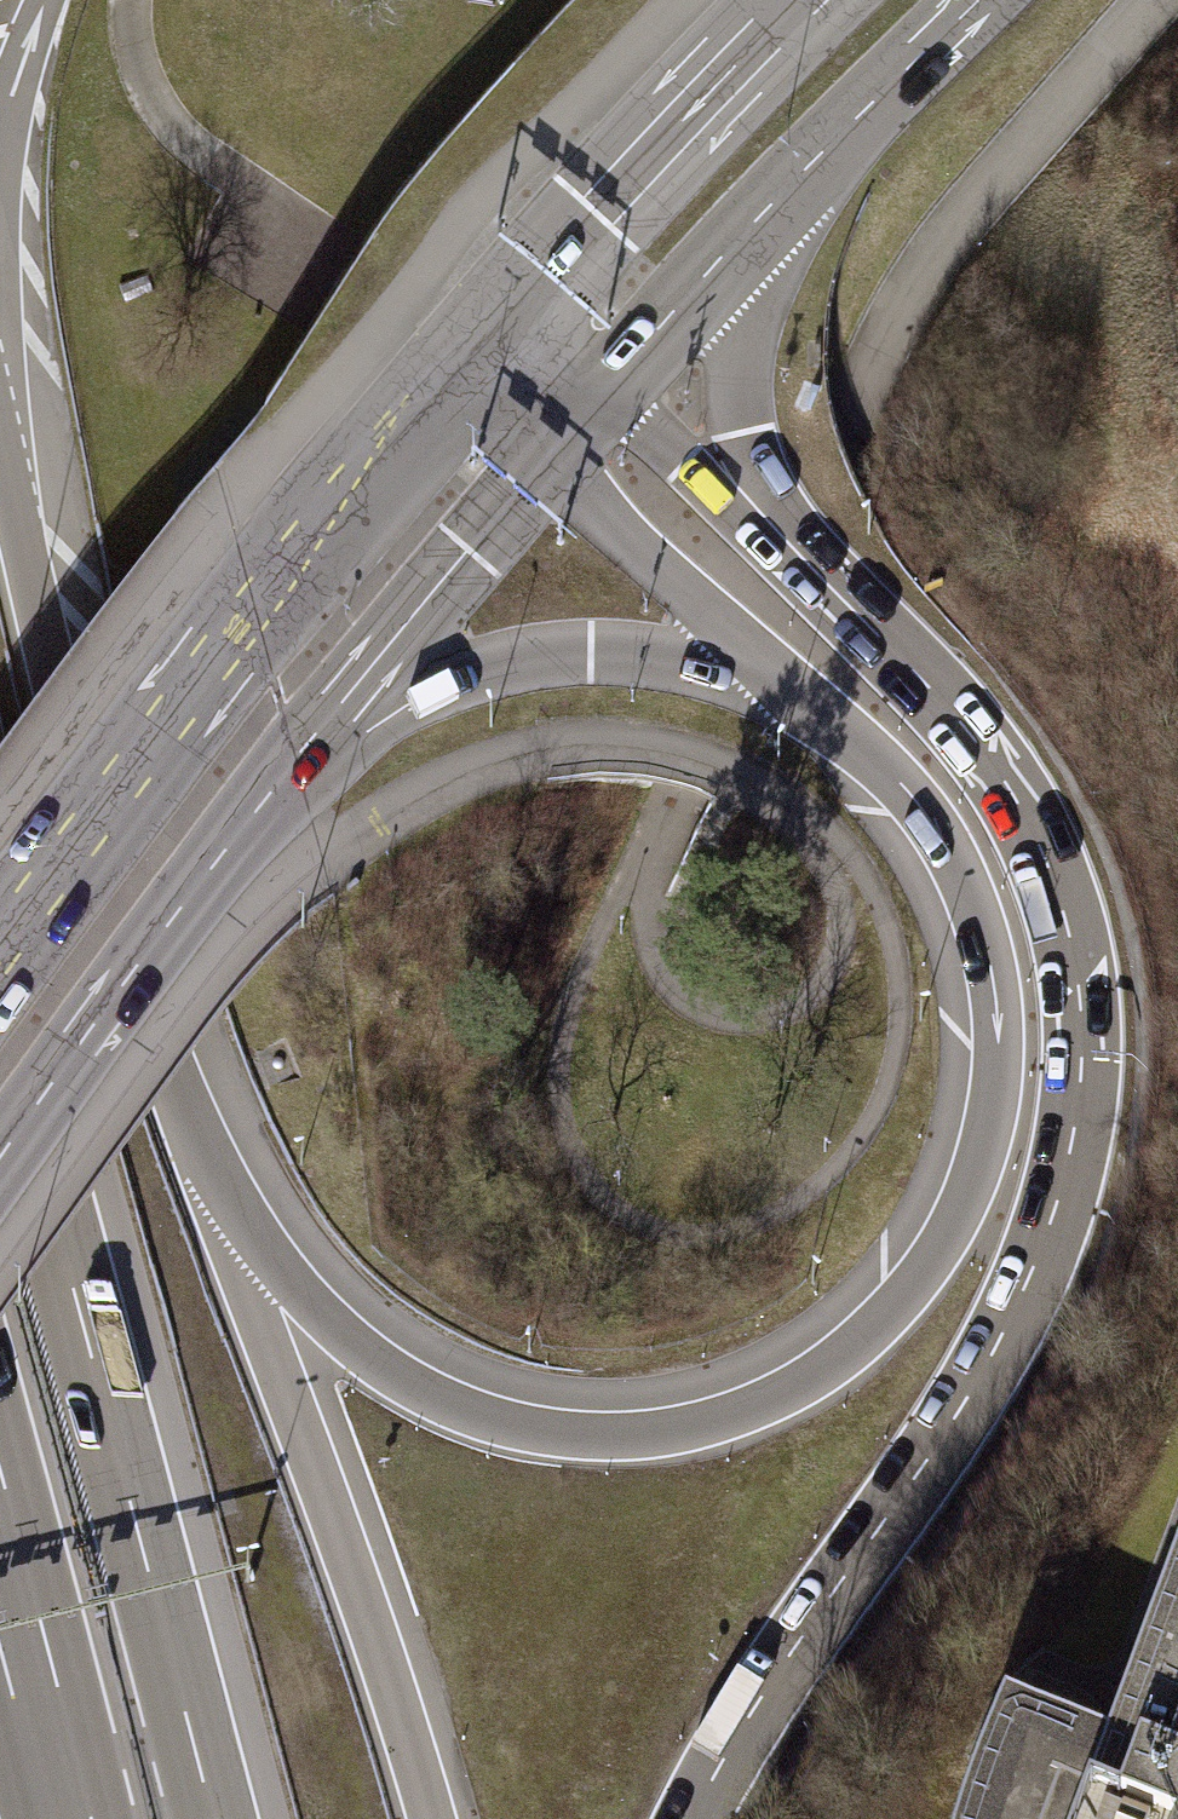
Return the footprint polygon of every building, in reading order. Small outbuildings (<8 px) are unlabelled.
[(1097,1763),(975,1720),(948,1795),(938,1818),(1177,1818),(1177,1554),(1097,1763)]
